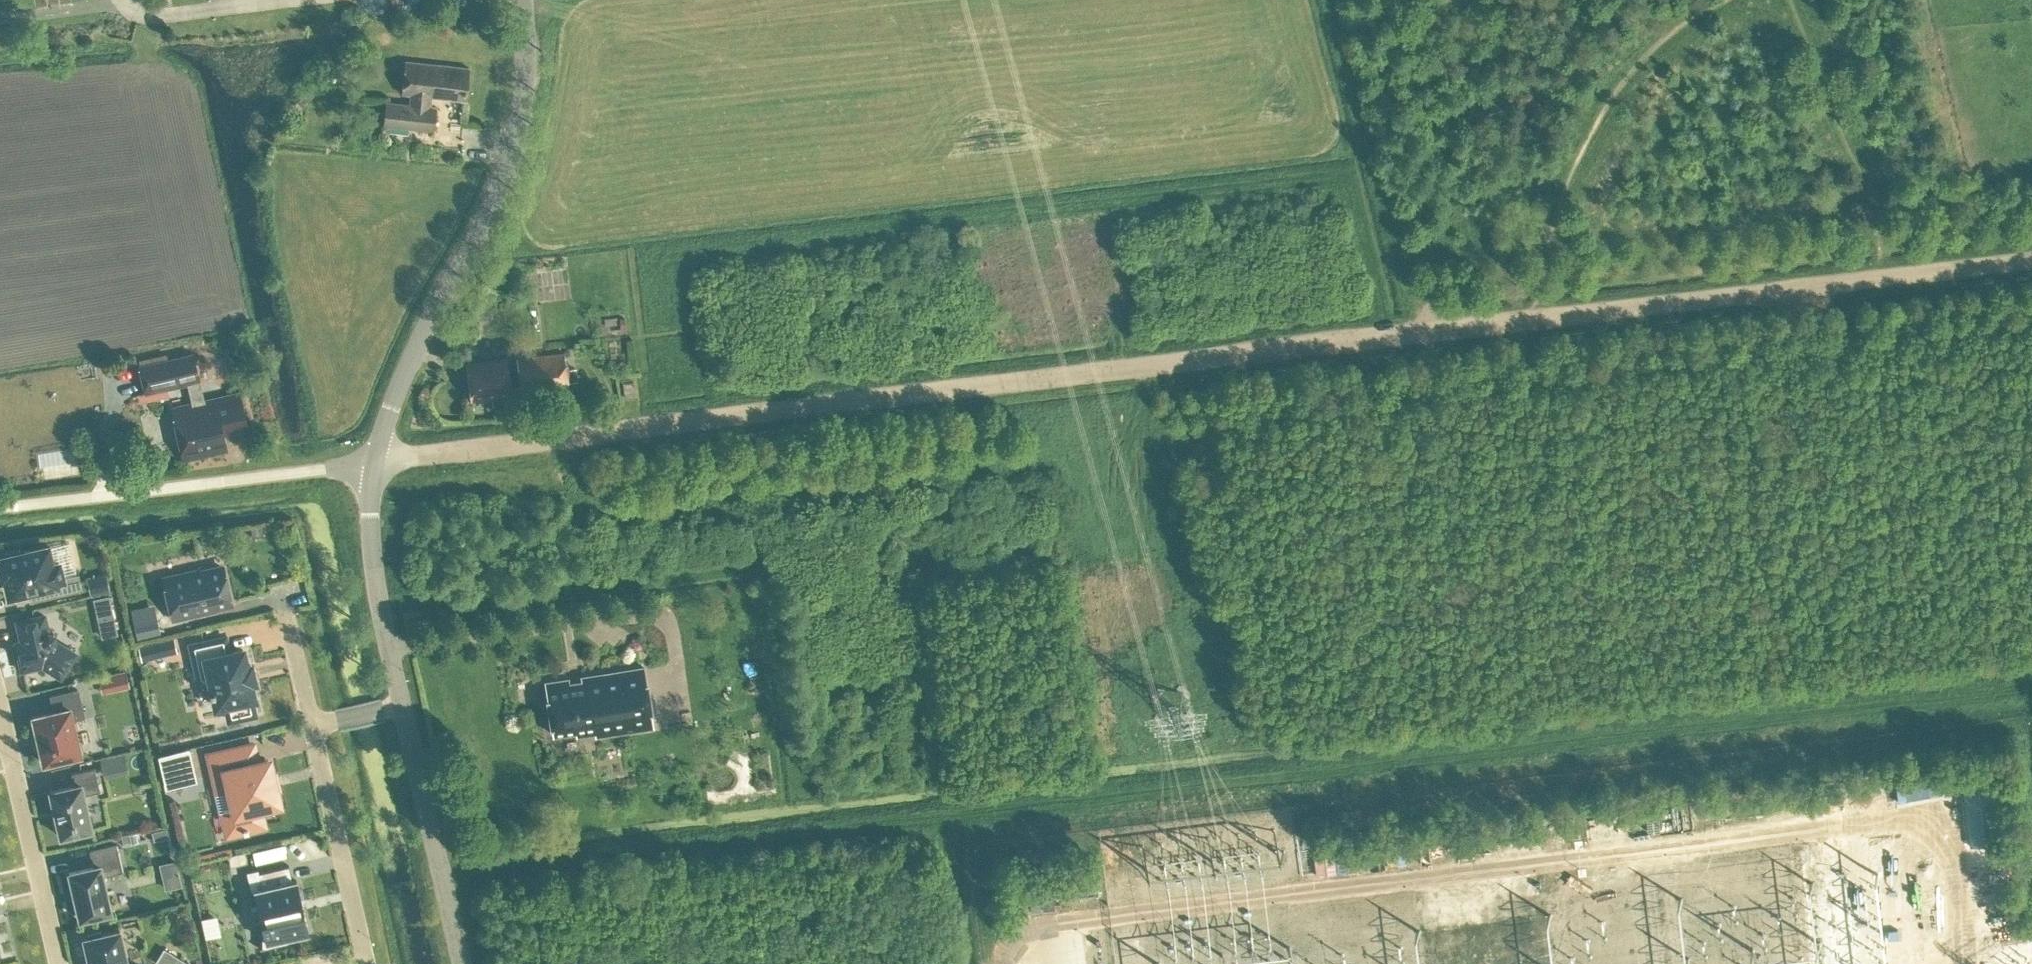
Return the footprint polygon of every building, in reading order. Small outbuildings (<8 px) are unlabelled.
[(386,101),(383,123),(433,128),(435,106),(430,106),(431,96),(465,99),(468,66),(405,59),(401,93),(409,93),(408,103),(386,101)] [(617,324),(616,317),(604,318),(605,325),(617,324)] [(506,358),(466,363),(471,398),(511,393),(509,381),(519,380),(521,392),(568,385),(564,350),(516,357),(519,373),(508,374),(506,358)] [(192,401),(170,406),(182,458),(227,448),(223,433),(247,428),(239,390),(203,398),(193,352),(138,364),(144,391),(187,382),(192,401)] [(623,380),(625,395),(635,393),(633,379),(623,380)] [(263,534),(262,524),(250,526),(251,535),(263,534)] [(0,577),(6,576),(10,592),(48,583),(51,596),(82,588),(79,572),(63,576),(59,560),(53,561),(50,545),(21,552),(19,547),(5,550),(6,556),(2,556),(2,558),(0,559),(0,575),(0,577)] [(215,604),(231,600),(224,567),(200,572),(199,567),(162,576),(172,618),(216,608),(215,604)] [(109,589),(105,572),(86,577),(90,594),(109,589)] [(117,633),(109,594),(92,597),(101,637),(117,633)] [(21,640),(15,641),(21,668),(42,664),(60,675),(75,652),(54,638),(54,637),(55,636),(55,635),(54,634),(54,632),(53,631),(52,631),(51,630),(50,629),(49,629),(47,629),(44,613),(16,620),(21,640)] [(134,624),(137,636),(160,631),(158,619),(134,624)] [(211,689),(209,689),(210,694),(212,693),(215,705),(225,703),(229,719),(254,713),(250,697),(254,696),(250,680),(254,680),(250,663),(246,664),(242,648),(228,651),(224,635),(190,643),(199,681),(209,678),(211,689)] [(169,638),(148,643),(151,658),(173,652),(169,638)] [(544,682),(552,733),(575,729),(575,733),(594,730),(595,734),(653,725),(644,666),(580,676),(581,681),(569,682),(568,678),(544,682)] [(125,669),(113,672),(117,688),(129,685),(125,669)] [(54,709),(32,714),(36,733),(32,734),(34,744),(39,743),(43,761),(80,753),(72,717),(84,715),(77,688),(50,694),(54,709)] [(690,708),(667,712),(669,726),(693,723),(690,708)] [(248,829),(247,827),(263,824),(259,806),(278,802),(268,759),(256,762),(252,744),(209,754),(218,792),(230,790),(234,807),(222,810),(228,832),(243,828),(244,830),(248,829)] [(188,747),(158,754),(165,787),(196,780),(188,747)] [(128,771),(123,753),(101,758),(105,776),(128,771)] [(71,772),(74,784),(49,789),(54,807),(53,807),(55,817),(56,817),(60,834),(64,834),(65,838),(81,834),(80,830),(91,827),(83,793),(100,789),(94,766),(71,772)] [(168,836),(166,827),(151,830),(153,839),(168,836)] [(135,832),(128,833),(130,842),(137,841),(135,832)] [(259,858),(290,851),(287,838),(256,845),(259,858)] [(69,870),(79,917),(111,910),(102,874),(123,869),(116,843),(89,849),(93,865),(69,870)] [(228,854),(230,865),(242,862),(240,852),(228,854)] [(162,858),(167,884),(184,881),(179,855),(162,858)] [(261,918),(261,945),(259,946),(259,947),(287,941),(286,935),(308,930),(303,909),(300,909),(298,900),(301,900),(296,878),(292,879),(288,864),(259,870),(258,867),(246,869),(250,890),(254,890),(259,909),(263,908),(265,917),(261,918)] [(1054,907),(1052,886),(1040,887),(1042,909),(1054,907)] [(208,931),(218,930),(217,912),(207,912),(208,931)] [(90,963),(127,963),(119,929),(101,933),(100,929),(87,932),(87,936),(84,937),(90,963)] [(163,947),(155,961),(160,963),(191,963),(163,947)]
